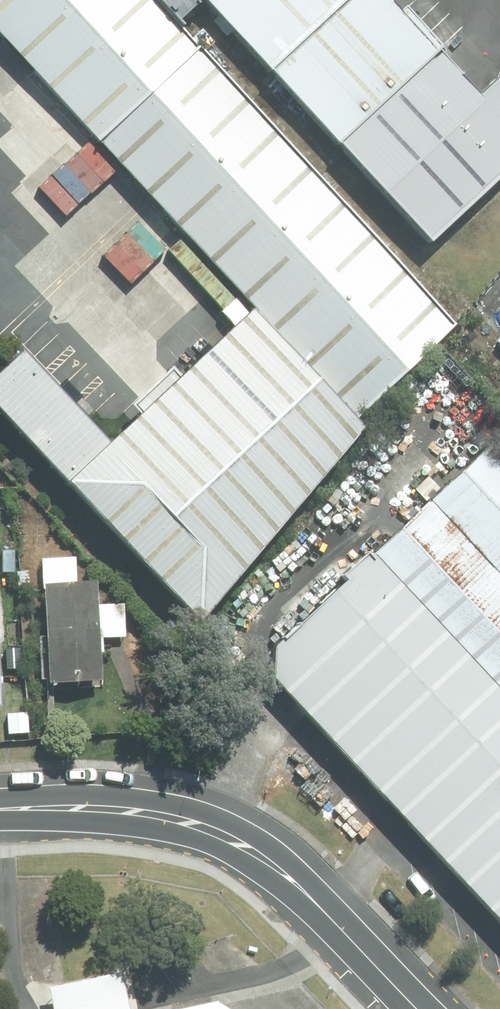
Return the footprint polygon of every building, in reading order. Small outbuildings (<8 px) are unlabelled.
[(247,318),(346,429),(440,347),(133,0),(0,0),(0,39),(247,318)] [(369,0),(142,0),(174,36),(203,10),(416,251),(499,178),(499,94),(494,87),(468,111),(369,0)] [(163,247),(134,217),(111,239),(139,269),(163,247)] [(247,318),(102,445),(24,357),(0,379),(0,417),(185,626),(346,429),(247,318)] [(492,446),(377,549),(499,685),(499,455),(492,446)] [(377,549),(277,642),(278,680),(499,927),(499,685),(377,549)] [(98,605),(97,582),(46,585),(51,682),(102,679),(100,637),(98,605)] [(125,636),(124,604),(98,605),(100,637),(125,636)] [(8,714),(9,733),(28,731),(26,712),(8,714)] [(56,1008),(133,1008),(123,962),(50,978),(56,1008)] [(213,998),(162,1008),(231,1008),(213,998)]
